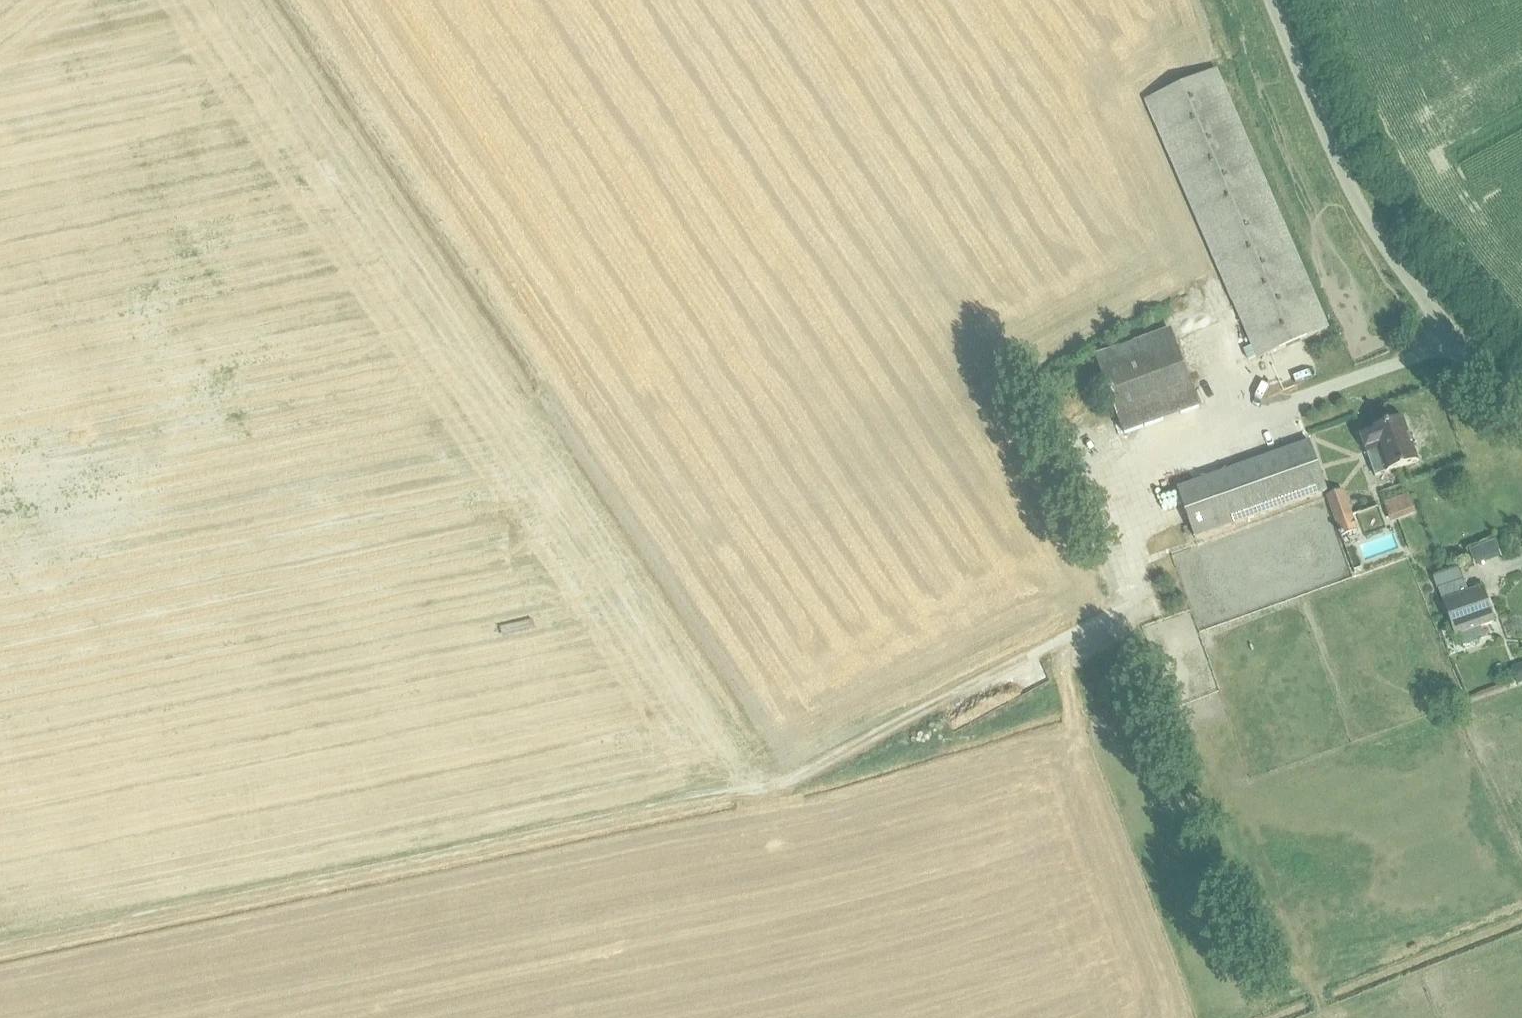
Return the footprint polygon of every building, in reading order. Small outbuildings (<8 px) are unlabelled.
[(1147,100),(1259,359),(1327,329),(1215,70),(1147,100)] [(1096,359),(1124,435),(1199,407),(1172,331),(1096,359)] [(1360,434),(1376,477),(1419,462),(1403,419),(1360,434)] [(1178,488),(1196,539),(1327,491),(1309,441),(1178,488)] [(1326,494),(1341,536),(1357,530),(1342,488),(1326,494)] [(1409,494),(1384,503),(1390,518),(1415,509),(1409,494)] [(1498,533),(1472,543),(1479,562),(1505,551),(1498,533)] [(1468,593),(1464,582),(1438,591),(1443,603),(1444,603),(1456,637),(1459,635),(1464,647),(1485,640),(1481,628),(1495,623),(1482,588),(1468,593)] [(1512,669),(1518,683),(1521,682),(1521,666),(1512,669)]
